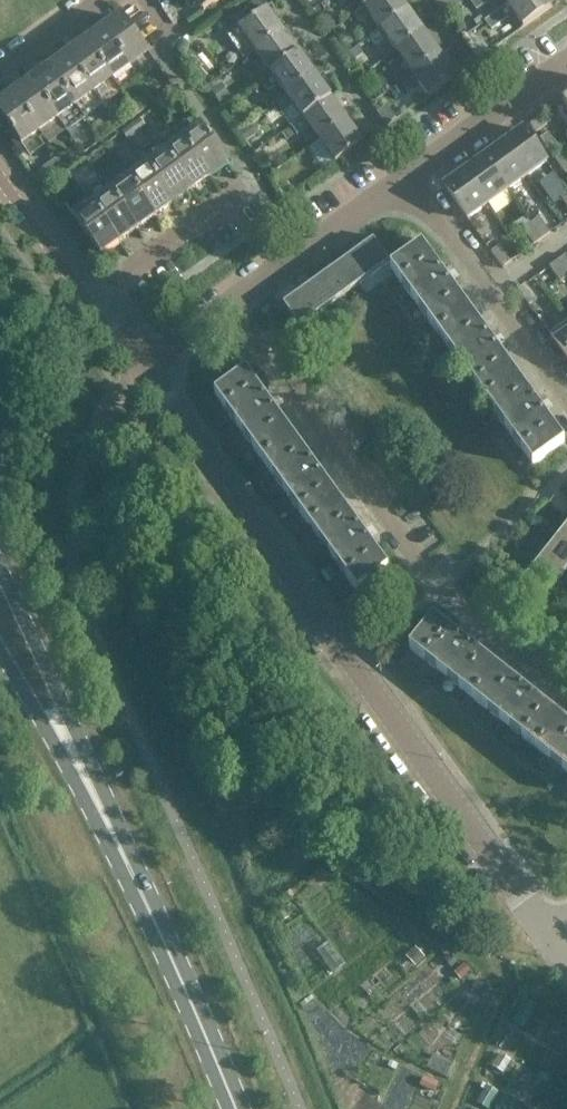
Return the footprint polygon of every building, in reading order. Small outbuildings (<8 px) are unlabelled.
[(204,10),(218,0),(197,0),(204,10)] [(408,8),(402,0),(373,0),(364,6),(365,7),(355,15),(361,24),(372,16),(380,28),(408,8)] [(507,4),(512,0),(469,0),(484,21),(507,4)] [(551,7),(546,0),(512,0),(507,4),(484,21),(491,31),(514,14),(523,27),(551,7)] [(256,51),(284,31),(267,8),(240,28),(256,51)] [(396,50),(424,30),(408,8),(380,28),(381,29),(370,37),(377,46),(388,38),(396,50)] [(320,20),(328,32),(337,26),(328,14),(320,20)] [(105,31),(130,67),(149,54),(124,17),(105,31)] [(424,30),(396,50),(412,72),(440,52),(424,30)] [(121,92),(139,79),(130,67),(105,31),(86,44),(112,80),(121,92)] [(271,72),(299,52),(284,31),(256,51),(271,72)] [(112,80),(86,44),(68,57),(103,105),(121,92),(112,80)] [(349,53),(354,60),(363,54),(358,47),(349,53)] [(287,94),(315,74),(299,52),(261,80),(268,90),(279,82),(287,94)] [(429,95),(456,75),(440,52),(412,72),(413,74),(401,83),(408,92),(420,83),(429,95)] [(85,118),(88,115),(103,105),(68,57),(50,70),(76,106),(85,118)] [(50,70),(32,83),(57,119),(67,132),(85,118),(76,106),(50,70)] [(394,85),(384,72),(374,80),(384,93),(394,85)] [(315,74),(287,94),(288,95),(277,103),(283,111),(294,103),(303,116),(331,97),(315,74)] [(48,144),(66,131),(57,119),(32,83),(14,95),(48,144)] [(48,144),(14,95),(0,105),(0,116),(29,157),(48,144)] [(331,97),(303,116),(291,125),(297,132),(298,134),(310,125),(319,139),(347,119),(331,97)] [(554,107),(566,125),(566,97),(554,107)] [(548,122),(543,114),(531,123),(537,131),(548,122)] [(347,119),(319,139),(336,161),(363,141),(347,119)] [(297,132),(291,125),(281,132),(287,140),(297,132)] [(183,142),(209,178),(228,164),(202,128),(183,142),(183,141),(183,142)] [(525,128),(505,142),(528,176),(548,162),(525,128)] [(183,142),(183,141),(174,129),(156,142),(191,191),(209,178),(183,142)] [(541,145),(550,139),(544,131),(536,137),(541,145)] [(550,139),(541,145),(547,153),(555,147),(550,139)] [(173,204),(191,191),(156,142),(155,142),(155,143),(138,155),(173,204)] [(505,142),(485,156),(508,190),(528,176),(505,142)] [(556,165),(564,159),(558,151),(550,157),(556,165)] [(120,168),(154,217),(173,204),(138,155),(120,168)] [(508,190),(485,156),(465,171),(488,204),(508,190)] [(556,165),(562,173),(566,169),(566,163),(564,159),(556,165)] [(102,181),(136,229),(154,217),(120,168),(102,181)] [(488,204),(465,171),(445,185),(468,218),(488,204)] [(90,203),(118,242),(136,229),(102,181),(84,193),(90,203)] [(288,183),(279,189),(285,199),(294,193),(288,183)] [(76,213),(69,204),(65,207),(100,255),(118,242),(90,203),(76,213)] [(531,223),(542,239),(551,233),(540,217),(531,223)] [(534,244),(542,239),(531,223),(523,229),(534,244)] [(359,284),(374,274),(389,262),(383,253),(393,245),(384,232),(343,262),(359,284)] [(502,267),(510,262),(499,246),(491,251),(502,267)] [(443,277),(434,264),(421,247),(391,269),(409,293),(533,465),(564,443),(543,414),(553,406),(547,399),(537,406),(495,348),(506,341),(501,334),(490,342),(449,284),(459,277),(453,270),(443,277)] [(566,266),(566,257),(566,255),(558,260),(563,268),(566,266)] [(555,274),(563,268),(558,260),(549,266),(555,274)] [(330,305),(353,288),(359,284),(343,262),(314,283),(330,305)] [(555,274),(560,282),(566,277),(566,274),(563,268),(555,274)] [(314,283),(300,293),(284,305),(300,327),(330,305),(314,283)] [(522,298),(530,292),(525,284),(517,289),(522,298)] [(530,292),(522,298),(528,305),(536,300),(530,292)] [(566,321),(548,334),(566,362),(566,321)] [(266,402),(258,392),(245,374),(214,396),(356,592),(387,570),(367,541),(378,533),(372,524),(360,532),(320,476),(331,468),(325,459),(313,467),(273,411),(284,403),(278,394),(266,402)] [(566,542),(566,525),(559,536),(566,542)] [(566,569),(566,542),(559,536),(537,564),(558,581),(566,569)] [(535,610),(558,581),(537,564),(514,593),(535,610)] [(462,641),(461,641),(434,619),(410,649),(473,699),(497,669),(469,647),(478,637),(470,631),(462,641)] [(524,691),(497,669),(473,699),(536,749),(560,719),(532,697),(540,687),(533,681),(524,691)] [(560,719),(536,749),(566,774),(566,725),(560,719)]
